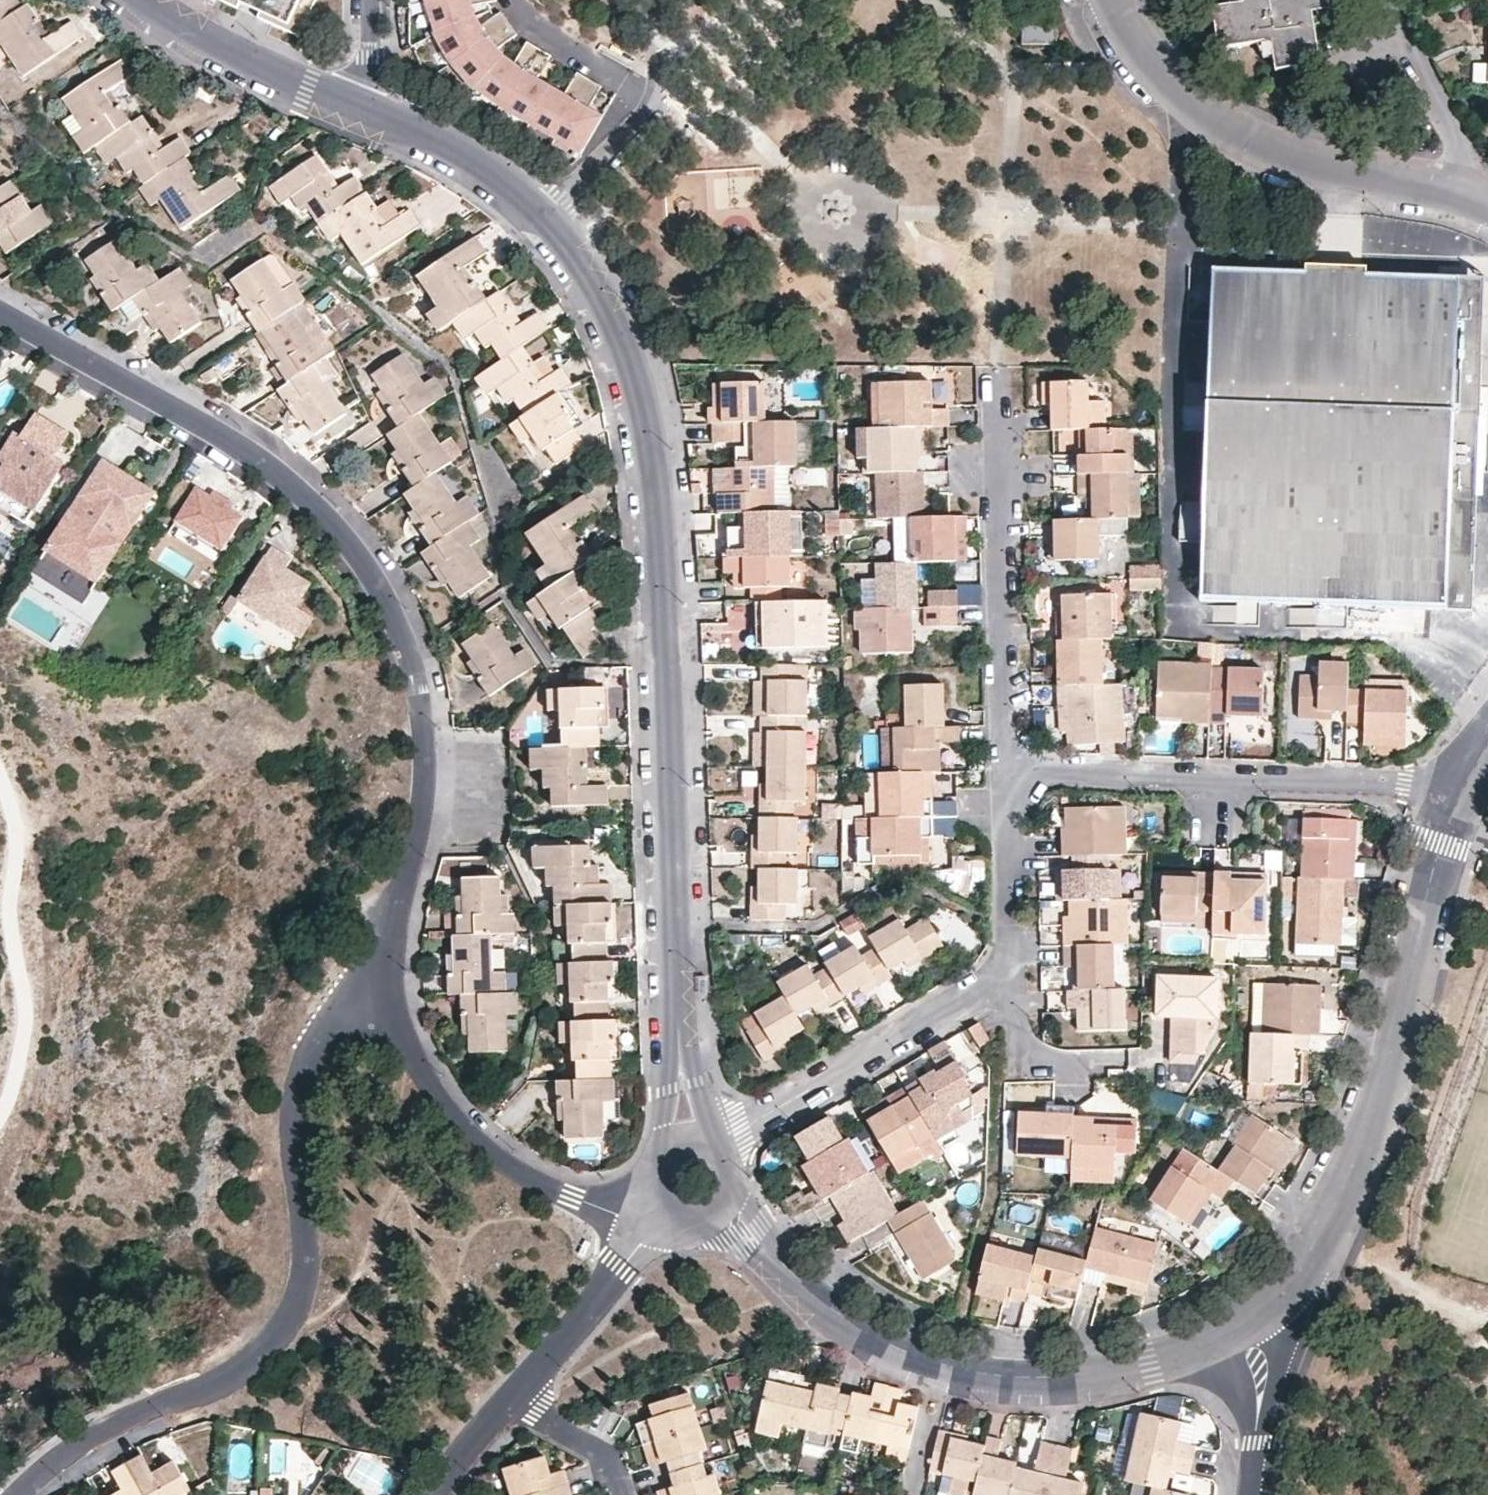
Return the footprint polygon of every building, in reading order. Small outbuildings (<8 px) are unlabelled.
[(21,6),(18,0),(0,0),(0,20),(21,6)] [(238,0),(239,1),(259,10),(288,23),(298,0),(238,0)] [(317,0),(298,0),(288,23),(259,10),(256,16),(267,20),(274,23),(300,35),(317,0)] [(602,116),(588,108),(601,85),(577,71),(564,93),(537,78),(551,54),(527,40),(514,62),(505,56),(497,47),(517,33),(500,10),(481,25),(475,15),(471,4),(491,0),(426,0),(426,1),(436,33),(446,50),(449,48),(456,61),(478,87),(476,90),(504,110),(581,155),(602,116)] [(1319,29),(1317,14),(1334,11),(1346,9),(1345,0),(1245,0),(1245,4),(1232,6),(1216,8),(1222,50),(1276,44),(1280,74),(1324,67),(1319,29)] [(21,6),(0,20),(0,39),(3,43),(22,73),(80,34),(70,20),(48,34),(42,38),(32,23),(38,19),(27,2),(21,6)] [(1021,42),(1054,43),(1055,9),(1024,8),(1022,9),(1021,42)] [(1317,14),(1319,29),(1335,23),(1334,11),(1317,14)] [(38,19),(32,23),(42,38),(48,34),(38,19)] [(84,126),(95,143),(105,136),(124,123),(130,119),(119,103),(113,107),(102,90),(109,85),(131,71),(121,56),(63,93),(84,126)] [(119,103),(109,85),(102,90),(113,107),(119,103)] [(142,112),(135,116),(130,119),(124,123),(105,136),(117,154),(127,169),(133,166),(144,181),(148,178),(178,158),(184,154),(190,150),(180,134),(163,145),(157,149),(147,134),(154,130),(142,112)] [(73,133),(83,150),(95,143),(84,126),(73,133)] [(154,130),(147,134),(157,149),(163,145),(154,130)] [(105,136),(95,143),(107,161),(117,154),(105,136)] [(184,154),(178,158),(148,178),(160,196),(179,225),(238,187),(228,172),(206,186),(200,190),(190,176),(195,171),(184,154)] [(304,201),(319,224),(331,216),(360,196),(366,192),(354,175),(338,187),(332,191),(322,177),(311,158),(281,178),(293,197),(298,205),(304,201)] [(195,171),(190,176),(200,190),(206,186),(195,171)] [(328,173),(322,177),(332,191),(338,187),(328,173)] [(10,177),(0,183),(0,228),(0,240),(6,249),(42,225),(30,208),(10,177)] [(144,181),(138,185),(148,202),(160,196),(148,178),(144,181)] [(283,204),(293,197),(281,178),(271,184),(283,204)] [(366,192),(360,196),(331,216),(341,233),(362,264),(420,224),(409,209),(402,214),(387,224),(381,228),(371,213),(377,208),(366,192)] [(387,224),(402,214),(392,198),(377,208),(387,224)] [(41,202),(30,208),(42,225),(51,218),(41,202)] [(377,208),(371,213),(381,228),(387,224),(377,208)] [(331,216),(319,224),(330,240),(341,233),(331,216)] [(441,308),(451,322),(453,321),(464,313),(481,302),(470,286),(460,271),(465,267),(486,252),(476,236),(419,276),(441,308)] [(102,293),(115,312),(134,298),(151,287),(138,270),(118,239),(88,260),(99,276),(108,289),(102,293)] [(293,309),(295,307),(284,289),(263,258),(232,279),(242,294),(253,310),(247,314),(259,332),(262,330),(293,309)] [(138,270),(151,287),(161,280),(149,263),(138,270)] [(181,267),(170,274),(181,291),(192,283),(181,267)] [(460,271),(470,286),(475,283),(465,267),(460,271)] [(1454,603),(1455,610),(1466,610),(1467,609),(1467,608),(1479,354),(1452,353),(1455,282),(1277,275),(1208,271),(1199,544),(1198,602),(1298,604),(1298,628),(1341,629),(1343,608),(1343,607),(1345,606),(1430,609),(1430,602),(1454,603)] [(151,287),(134,298),(145,315),(151,311),(160,326),(171,341),(202,320),(181,291),(170,274),(161,280),(151,287)] [(93,280),(102,293),(108,289),(99,276),(93,280)] [(295,307),(306,300),(294,282),(284,289),(295,307)] [(1452,353),(1479,354),(1480,318),(1481,285),(1481,283),(1455,282),(1452,353)] [(492,343),(502,358),(516,348),(522,344),(548,327),(538,312),(522,323),(516,327),(506,311),(494,293),(481,302),(464,313),(476,332),(486,347),(492,343)] [(237,298),(247,314),(253,310),(242,294),(237,298)] [(511,307),(506,311),(516,327),(522,323),(511,307)] [(430,314),(440,329),(451,322),(441,308),(430,314)] [(312,340),(293,309),(262,330),(271,344),(282,360),(277,364),(289,382),(314,364),(324,357),(312,340)] [(155,329),(160,326),(151,311),(145,315),(155,329)] [(464,313),(453,321),(466,339),(476,332),(464,313)] [(260,352),(266,348),(271,344),(262,330),(259,332),(250,338),(260,352)] [(324,357),(334,351),(323,333),(312,340),(324,357)] [(266,348),(277,364),(282,360),(271,344),(266,348)] [(515,397),(524,412),(557,391),(571,382),(561,366),(557,369),(538,382),(528,366),(516,348),(502,358),(487,368),(499,386),(509,401),(515,397)] [(421,410),(436,400),(424,381),(403,351),(373,371),(382,385),(394,402),(388,406),(400,424),(421,410)] [(538,382),(557,369),(546,354),(528,366),(538,382)] [(336,375),(324,357),(314,364),(325,382),(336,375)] [(325,382),(314,364),(289,382),(278,389),(290,406),(296,402),(305,417),(315,433),(345,413),(325,382)] [(220,375),(214,365),(201,373),(208,383),(220,375)] [(487,368),(477,375),(489,393),(499,386),(487,368)] [(436,400),(446,394),(434,375),(424,381),(436,400)] [(753,420),(762,420),(762,381),(722,380),(721,404),(712,404),(709,404),(709,420),(743,420),(753,420)] [(721,404),(722,380),(713,380),(712,404),(721,404)] [(921,425),(945,425),(945,408),(927,408),(920,408),(920,399),(927,399),(928,380),(879,380),(879,426),(914,425),(921,425)] [(1046,404),(1046,429),(1050,429),(1080,428),(1086,428),(1099,428),(1121,428),(1121,418),(1099,419),(1099,405),(1098,403),(1081,404),(1080,382),(1038,382),(1037,404),(1046,404)] [(378,389),(388,406),(394,402),(382,385),(378,389)] [(524,412),(520,415),(532,432),(543,449),(546,447),(556,461),(582,442),(563,411),(567,407),(557,391),(524,412)] [(299,421),(305,417),(296,402),(290,406),(299,421)] [(440,439),(421,410),(400,424),(390,431),(399,446),(409,461),(404,465),(416,483),(436,469),(452,458),(440,439)] [(42,419),(36,415),(22,439),(28,442),(42,419)] [(520,415),(510,421),(521,438),(532,432),(520,415)] [(42,419),(28,442),(22,439),(15,434),(0,459),(0,460),(6,464),(3,470),(0,475),(0,489),(31,508),(36,511),(64,465),(54,458),(68,435),(42,419)] [(793,465),(792,419),(762,420),(753,420),(754,466),(777,465),(793,465)] [(743,438),(743,420),(709,420),(709,438),(743,438)] [(754,466),(753,420),(743,420),(743,438),(743,466),(754,466)] [(914,457),(914,425),(879,426),(872,426),(864,426),(864,457),(863,472),(875,472),(895,471),(895,457),(914,457)] [(864,457),(864,426),(856,426),(856,456),(864,457)] [(1125,472),(1126,472),(1125,427),(1121,428),(1099,428),(1086,428),(1086,473),(1125,472)] [(452,458),(463,451),(451,432),(440,439),(452,458)] [(394,449),(404,465),(409,461),(399,446),(394,449)] [(914,471),(914,457),(895,457),(895,471),(914,471)] [(144,536),(166,500),(156,494),(105,462),(82,498),(88,502),(79,517),(72,513),(34,574),(85,606),(133,530),(144,536)] [(743,466),(727,466),(727,489),(719,489),(719,492),(719,511),(737,511),(739,511),(744,510),(771,510),(778,510),(777,465),(754,466),(743,466)] [(727,489),(727,466),(711,466),(712,492),(719,492),(719,489),(727,489)] [(456,498),(436,469),(416,483),(406,490),(416,504),(427,520),(421,524),(433,542),(458,524),(469,517),(456,498)] [(876,516),(909,516),(920,516),(919,471),(914,471),(895,471),(875,472),(876,516)] [(1096,518),(1125,518),(1125,480),(1125,472),(1086,473),(1080,473),(1078,473),(1078,493),(1086,494),(1092,494),(1093,507),(1093,518),(1096,518)] [(1125,480),(1125,518),(1137,517),(1136,480),(1125,480)] [(0,489),(0,505),(23,520),(31,508),(0,489)] [(549,559),(560,576),(575,566),(588,556),(595,551),(585,536),(578,540),(568,524),(575,519),(596,505),(585,489),(555,509),(529,528),(549,559)] [(469,517),(479,510),(467,491),(456,498),(469,517)] [(214,564),(245,516),(211,495),(181,543),(214,564)] [(88,502),(82,498),(72,513),(79,517),(88,502)] [(411,509),(421,524),(427,520),(416,504),(411,509)] [(771,510),(744,510),(744,526),(737,526),(727,526),(727,556),(787,555),(792,555),(791,510),(778,510),(771,510)] [(909,561),(914,561),(953,560),(952,515),(947,515),(920,516),(909,516),(909,561)] [(952,515),(953,560),(964,560),(963,515),(952,515)] [(479,533),(469,517),(458,524),(468,540),(479,533)] [(852,517),(838,517),(838,535),(853,534),(852,517)] [(1093,518),(1053,519),(1053,539),(1054,559),(1097,558),(1096,518),(1093,518)] [(585,536),(575,519),(568,524),(578,540),(585,536)] [(468,540),(458,524),(433,542),(423,548),(434,565),(440,561),(449,576),(459,592),(489,571),(468,540)] [(310,584),(286,569),(291,561),(272,548),(257,572),(261,575),(257,581),(253,578),(239,599),(283,627),(296,606),(310,584)] [(787,555),(727,556),(724,556),(725,570),(734,570),(750,570),(750,585),(751,601),(754,601),(780,600),(780,585),(788,585),(787,555)] [(539,567),(549,583),(560,576),(549,559),(539,567)] [(443,579),(449,576),(440,561),(434,565),(443,579)] [(875,562),(876,607),(909,606),(915,606),(914,561),(909,561),(875,562)] [(1127,578),(1158,578),(1158,565),(1126,565),(1127,578)] [(549,583),(538,590),(551,609),(561,624),(564,622),(574,636),(593,625),(601,619),(582,587),(586,584),(575,566),(560,576),(549,583)] [(734,585),(750,585),(750,570),(734,570),(734,585)] [(1159,590),(1158,578),(1127,578),(1127,591),(1159,590)] [(538,590),(528,598),(540,617),(551,609),(538,590)] [(927,606),(955,605),(955,591),(927,591),(927,606)] [(1100,636),(1111,636),(1110,591),(1065,592),(1065,608),(1065,620),(1058,620),(1059,637),(1100,636)] [(230,615),(239,599),(233,594),(223,610),(230,615)] [(825,644),(824,600),(780,600),(754,601),(754,618),(762,618),(762,646),(825,644)] [(927,606),(924,606),(925,625),(956,624),(955,605),(927,606)] [(313,616),(296,606),(283,627),(300,638),(313,616)] [(861,607),(861,626),(861,651),(909,650),(909,606),(876,607),(861,607)] [(745,618),(701,620),(702,660),(747,658),(745,618)] [(526,669),(515,652),(494,622),(464,643),(473,656),(484,673),(479,678),(490,694),(526,669)] [(602,640),(593,625),(574,636),(583,651),(602,640)] [(1101,681),(1100,636),(1059,637),(1060,682),(1101,681)] [(525,646),(515,652),(526,669),(536,662),(525,646)] [(468,661),(479,678),(484,673),(473,656),(468,661)] [(1210,667),(1210,661),(1160,660),(1158,711),(1181,712),(1180,716),(1208,717),(1209,711),(1210,667)] [(1349,686),(1350,662),(1320,661),(1320,674),(1302,674),(1301,715),(1319,716),(1319,707),(1332,707),(1348,708),(1349,686)] [(799,681),(798,666),(765,665),(764,683),(772,683),(772,715),(797,715),(807,715),(808,681),(799,681)] [(1210,667),(1209,711),(1228,711),(1228,703),(1243,704),(1243,712),(1261,712),(1262,668),(1210,667)] [(1365,686),(1406,688),(1407,679),(1366,677),(1365,686)] [(1123,740),(1122,681),(1101,681),(1060,682),(1060,700),(1067,700),(1068,727),(1068,741),(1123,740)] [(764,715),(772,715),(772,683),(764,683),(754,683),(754,715),(764,715)] [(903,727),(940,726),(939,685),(902,685),(903,727)] [(1348,708),(1348,719),(1364,720),(1364,732),(1405,734),(1406,688),(1365,686),(1349,686),(1348,708)] [(565,728),(566,746),(579,746),(586,746),(600,746),(599,707),(604,707),(604,687),(560,688),(561,708),(562,728),(565,728)] [(548,709),(561,708),(560,688),(548,689),(548,709)] [(1060,727),(1068,727),(1067,700),(1060,700),(1060,727)] [(1228,703),(1228,711),(1243,712),(1243,704),(1228,703)] [(1331,716),(1332,707),(1319,707),(1319,716),(1331,716)] [(771,766),(807,767),(807,728),(798,728),(797,715),(772,715),(764,715),(764,730),(771,731),(771,746),(771,766)] [(954,739),(954,726),(940,726),(903,727),(891,727),(891,772),(919,771),(928,771),(931,771),(931,740),(954,739)] [(1405,734),(1364,732),(1364,741),(1405,742),(1405,734)] [(566,746),(544,747),(544,767),(544,785),(552,785),(552,803),(607,802),(607,783),(587,784),(580,784),(579,765),(579,746),(566,746)] [(544,747),(531,747),(531,767),(544,767),(544,747)] [(806,798),(807,767),(771,766),(770,782),(770,798),(762,798),(762,817),(795,817),(796,798),(806,798)] [(880,772),(881,817),(929,816),(930,798),(920,799),(919,771),(891,772),(880,772)] [(920,799),(930,798),(928,771),(919,771),(920,799)] [(1099,853),(1122,853),(1121,808),(1063,809),(1063,827),(1059,827),(1059,854),(1068,854),(1099,853)] [(1342,878),(1351,878),(1352,847),(1346,847),(1346,819),(1346,809),(1302,808),(1300,876),(1342,878)] [(881,817),(855,817),(856,865),(915,864),(915,839),(924,838),(930,838),(929,816),(881,817)] [(799,852),(800,817),(795,817),(762,817),(762,834),(762,850),(754,850),(754,868),(762,868),(787,868),(787,852),(799,852)] [(915,839),(915,864),(924,864),(924,838),(915,839)] [(555,883),(556,902),(569,902),(611,901),(611,881),(599,881),(599,863),(591,863),(591,843),(547,844),(547,863),(548,883),(555,883)] [(534,863),(547,863),(547,844),(534,844),(534,863)] [(1265,848),(1266,866),(1282,865),(1281,847),(1265,848)] [(1058,870),(1059,899),(1066,899),(1106,899),(1106,869),(1099,870),(1099,853),(1068,854),(1068,869),(1067,870),(1058,870)] [(753,920),(786,920),(786,903),(789,902),(798,901),(799,869),(787,868),(762,868),(761,884),(761,901),(754,901),(753,920)] [(1228,912),(1227,932),(1262,933),(1263,882),(1228,880),(1228,873),(1211,872),(1211,879),(1210,907),(1210,911),(1228,912)] [(1264,875),(1228,873),(1228,880),(1263,882),(1264,875)] [(458,912),(458,903),(455,903),(451,904),(449,905),(445,911),(445,934),(455,934),(492,933),(503,933),(502,911),(501,875),(464,876),(464,893),(465,912),(458,912)] [(1341,897),(1342,878),(1300,876),(1297,876),(1295,941),(1340,942),(1341,916),(1341,897)] [(1194,906),(1210,907),(1211,879),(1203,879),(1195,878),(1160,877),(1159,912),(1194,914),(1194,906)] [(1342,878),(1341,897),(1354,898),(1355,878),(1351,878),(1342,878)] [(1110,944),(1124,943),(1123,898),(1106,899),(1066,899),(1066,915),(1066,930),(1059,930),(1059,945),(1110,944)] [(573,942),(574,960),(608,958),(606,921),(612,920),(611,901),(569,902),(569,923),(570,942),(573,942)] [(569,902),(556,902),(557,923),(569,923),(569,902)] [(502,911),(503,933),(515,932),(515,911),(502,911)] [(1210,911),(1209,932),(1227,932),(1228,912),(1210,911)] [(1193,922),(1194,914),(1159,912),(1159,920),(1193,922)] [(1355,943),(1356,916),(1341,916),(1340,942),(1355,943)] [(898,917),(867,936),(873,946),(888,971),(904,961),(918,953),(923,959),(938,950),(919,919),(905,927),(898,917)] [(449,970),(449,992),(462,991),(494,990),(493,970),(492,933),(455,934),(455,952),(456,970),(449,970)] [(888,971),(873,946),(860,953),(854,944),(823,961),(826,966),(844,996),(859,987),(874,979),(878,985),(892,978),(888,971)] [(1110,989),(1110,944),(1059,945),(1059,966),(1068,967),(1075,967),(1075,979),(1075,989),(1110,989)] [(908,968),(923,959),(918,953),(904,961),(908,968)] [(574,960),(571,960),(571,981),(572,998),(576,998),(576,1018),(609,1016),(608,980),(614,980),(613,958),(608,958),(574,960)] [(571,960),(558,961),(558,981),(571,981),(571,960)] [(830,1005),(844,996),(826,966),(811,973),(804,963),(776,981),(784,995),(797,1017),(812,1008),(827,999),(830,1005)] [(493,970),(494,990),(506,990),(505,969),(493,970)] [(1175,1052),(1197,1053),(1211,1025),(1213,979),(1154,977),(1152,1006),(1168,1007),(1168,1017),(1176,1018),(1175,1052)] [(863,994),(878,985),(874,979),(859,987),(863,994)] [(1251,1032),(1264,1033),(1265,984),(1253,984),(1251,1032)] [(1308,1034),(1320,1034),(1320,1007),(1316,1007),(1317,985),(1265,984),(1264,1033),(1308,1034)] [(1121,1029),(1120,988),(1110,989),(1075,989),(1062,990),(1062,1007),(1073,1008),(1073,1030),(1121,1029)] [(494,990),(462,991),(463,1013),(471,1013),(471,1029),(471,1049),(508,1048),(506,1010),(506,990),(494,990)] [(518,990),(506,990),(506,1010),(518,1009),(518,990)] [(764,1061),(780,1052),(776,1046),(791,1037),(805,1029),(797,1017),(784,995),(740,1020),(764,1061)] [(816,1013),(830,1005),(827,999),(812,1008),(816,1013)] [(1168,1007),(1152,1006),(1152,1015),(1154,1017),(1168,1017),(1168,1007)] [(463,1029),(471,1029),(471,1013),(463,1013),(463,1029)] [(617,1037),(617,1016),(609,1016),(576,1018),(573,1018),(574,1038),(574,1057),(579,1057),(579,1075),(612,1075),(612,1038),(617,1037)] [(1166,1061),(1175,1062),(1175,1052),(1176,1018),(1168,1017),(1166,1061)] [(574,1038),(573,1018),(560,1019),(561,1038),(574,1038)] [(961,1029),(972,1048),(983,1041),(972,1022),(961,1029)] [(1308,1050),(1308,1034),(1264,1033),(1251,1032),(1250,1081),(1276,1082),(1294,1083),(1294,1051),(1302,1051),(1308,1050)] [(791,1037),(776,1046),(780,1052),(795,1044),(791,1037)] [(954,1103),(967,1095),(960,1082),(961,1080),(939,1042),(925,1050),(923,1052),(932,1067),(935,1071),(932,1073),(929,1070),(916,1077),(920,1082),(905,1091),(906,1093),(927,1130),(947,1118),(945,1114),(956,1108),(954,1103)] [(1301,1083),(1302,1051),(1294,1051),(1294,1083),(1301,1083)] [(1192,1063),(1197,1053),(1175,1052),(1175,1062),(1192,1063)] [(623,1112),(621,1074),(612,1075),(579,1075),(560,1076),(560,1098),(566,1097),(566,1115),(567,1134),(605,1133),(604,1113),(623,1112)] [(903,1088),(905,1091),(920,1082),(916,1077),(901,1086),(903,1088)] [(1276,1082),(1250,1081),(1249,1100),(1275,1101),(1276,1082)] [(900,1084),(883,1094),(888,1103),(906,1093),(905,1091),(903,1088),(901,1086),(900,1084)] [(883,1094),(858,1109),(863,1118),(887,1159),(930,1134),(927,1130),(906,1093),(888,1103),(883,1094)] [(930,1134),(933,1140),(968,1119),(967,1095),(954,1103),(956,1108),(945,1114),(947,1118),(927,1130),(930,1134)] [(1042,1114),(1070,1115),(1070,1107),(1043,1106),(1042,1114)] [(795,1133),(810,1156),(843,1135),(829,1112),(795,1133)] [(1070,1117),(1070,1115),(1042,1114),(1016,1113),(1015,1154),(1069,1156),(1070,1117)] [(1087,1117),(1070,1117),(1069,1156),(1068,1180),(1106,1181),(1108,1151),(1131,1151),(1131,1126),(1088,1126),(1087,1117)] [(1131,1118),(1087,1117),(1088,1126),(1131,1126),(1131,1118)] [(1231,1183),(1253,1197),(1270,1174),(1264,1170),(1284,1141),(1252,1118),(1215,1172),(1231,1183)] [(930,1134),(887,1159),(893,1168),(935,1143),(933,1140),(930,1134)] [(826,1195),(866,1172),(846,1136),(843,1135),(810,1156),(806,1158),(820,1182),(812,1186),(814,1189),(820,1199),(826,1195)] [(1264,1170),(1270,1174),(1273,1168),(1277,1171),(1293,1147),(1284,1141),(1264,1170)] [(1218,1201),(1231,1183),(1215,1172),(1180,1149),(1145,1200),(1179,1223),(1201,1191),(1208,1195),(1218,1201)] [(820,1182),(806,1158),(799,1163),(812,1186),(820,1182)] [(860,1233),(886,1218),(895,1213),(869,1170),(866,1172),(826,1195),(841,1219),(852,1237),(860,1233)] [(1186,1228),(1208,1195),(1201,1191),(1179,1223),(1186,1228)] [(951,1254),(920,1198),(913,1202),(895,1213),(886,1218),(920,1276),(951,1260),(951,1254)] [(1152,1241),(1155,1226),(1096,1209),(1092,1226),(1152,1241)] [(835,1223),(846,1241),(852,1237),(841,1219),(835,1223)] [(1083,1259),(1078,1280),(1096,1284),(1098,1276),(1100,1270),(1125,1276),(1123,1283),(1121,1288),(1139,1292),(1152,1241),(1092,1226),(1083,1259)] [(1032,1258),(983,1244),(972,1292),(1004,1301),(1006,1295),(1021,1300),(1024,1289),(1032,1258)] [(1083,1259),(1035,1246),(1032,1258),(1024,1289),(1044,1295),(1045,1290),(1074,1298),(1078,1280),(1083,1259)] [(1100,1270),(1098,1276),(1123,1283),(1125,1276),(1100,1270)] [(762,1386),(809,1397),(810,1391),(799,1389),(764,1380),(762,1386)] [(833,1421),(840,1423),(847,1392),(835,1391),(830,1390),(831,1385),(812,1381),(810,1391),(809,1397),(803,1423),(826,1428),(828,1420),(833,1421)] [(859,1433),(873,1436),(884,1384),(871,1381),(869,1392),(867,1398),(860,1396),(862,1391),(848,1388),(847,1392),(840,1423),(839,1428),(859,1433)] [(886,1439),(905,1443),(914,1403),(902,1400),(900,1405),(894,1403),(895,1398),(897,1387),(884,1384),(873,1436),(886,1439)] [(776,1418),(803,1423),(809,1397),(762,1386),(756,1414),(776,1418)] [(702,1419),(698,1403),(690,1405),(688,1399),(685,1387),(654,1395),(657,1408),(652,1409),(658,1431),(702,1419)] [(725,1413),(721,1400),(706,1405),(709,1417),(725,1413)] [(1137,1414),(1130,1443),(1189,1456),(1193,1441),(1173,1436),(1178,1419),(1138,1410),(1137,1414)] [(1130,1443),(1137,1414),(1125,1411),(1118,1440),(1130,1443)] [(773,1431),(776,1418),(756,1414),(753,1427),(773,1431)] [(706,1436),(702,1419),(658,1431),(664,1454),(668,1453),(672,1466),(702,1457),(699,1445),(703,1444),(701,1438),(706,1436)] [(823,1440),(826,1428),(803,1423),(800,1435),(823,1440)] [(942,1468),(974,1475),(982,1440),(965,1436),(951,1433),(952,1428),(937,1425),(928,1464),(942,1468)] [(741,1439),(738,1427),(730,1429),(733,1441),(741,1439)] [(856,1444),(859,1433),(839,1428),(837,1440),(856,1444)] [(966,1432),(952,1428),(951,1433),(965,1436),(966,1432)] [(1000,1494),(1004,1494),(1012,1461),(1013,1456),(994,1452),(998,1434),(985,1430),(982,1440),(974,1475),(971,1488),(1000,1494)] [(652,1458),(664,1454),(658,1431),(645,1434),(652,1458)] [(1054,1440),(1039,1436),(1032,1466),(1012,1461),(1004,1494),(1040,1494),(1054,1440)] [(902,1454),(905,1443),(886,1439),(883,1451),(902,1454)] [(1040,1494),(1076,1494),(1081,1477),(1061,1472),(1068,1443),(1054,1440),(1040,1494)] [(1130,1443),(1118,1440),(1110,1474),(1121,1476),(1130,1443)] [(1121,1476),(1148,1483),(1162,1486),(1167,1466),(1185,1471),(1189,1456),(1130,1443),(1121,1476)] [(149,1494),(196,1494),(174,1458),(163,1464),(154,1470),(149,1461),(143,1451),(128,1460),(149,1494)] [(512,1494),(528,1494),(566,1483),(562,1469),(549,1473),(545,1474),(543,1469),(547,1467),(545,1457),(505,1469),(510,1488),(512,1494)] [(702,1457),(672,1466),(675,1480),(671,1481),(674,1494),(706,1494),(721,1491),(717,1476),(712,1477),(710,1470),(706,1471),(702,1457)] [(128,1460),(113,1469),(120,1480),(124,1487),(115,1493),(111,1494),(149,1494),(128,1460)] [(163,1464),(149,1461),(154,1470),(163,1464)] [(971,1488),(974,1475),(942,1468),(937,1485),(969,1493),(971,1488)] [(494,1473),(493,1474),(499,1492),(510,1488),(505,1469),(494,1473)] [(120,1480),(115,1493),(124,1487),(120,1480)] [(671,1481),(661,1484),(663,1494),(674,1494),(671,1481)] [(569,1494),(566,1483),(528,1494),(569,1494)] [(1145,1494),(1184,1494),(1184,1492),(1162,1486),(1148,1483),(1145,1494)]
